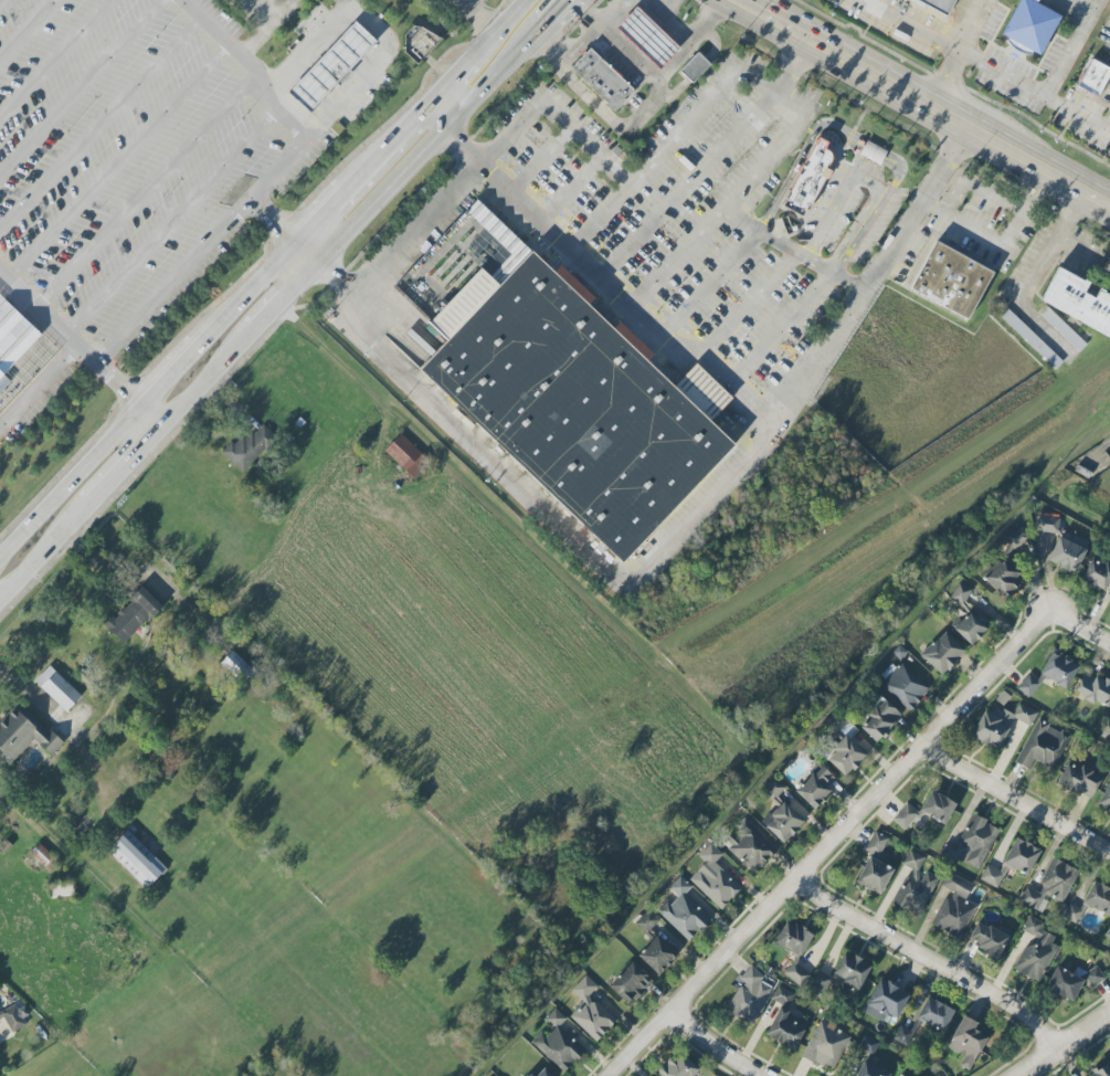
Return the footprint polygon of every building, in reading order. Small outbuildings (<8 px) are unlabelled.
[(956,18),(966,0),(923,0),(956,18)] [(1002,33),(1019,0),(1030,0),(1059,15),(1038,53),(1002,33)] [(635,7),(614,27),(658,70),(678,49),(635,7)] [(352,22),(285,89),(309,112),(376,42),(352,22)] [(418,64),(439,42),(417,22),(402,38),(407,43),(402,49),(418,64)] [(589,49),(569,68),(613,113),(634,91),(589,49)] [(699,49),(683,67),(700,85),(718,66),(699,49)] [(1074,84),(1097,96),(1109,71),(1109,68),(1089,56),(1074,84)] [(812,217),(848,147),(855,136),(826,119),(779,200),(812,217)] [(887,151),(866,140),(859,154),(879,165),(887,151)] [(508,248),(517,239),(476,201),(466,211),(490,233),(495,227),(500,232),(496,237),(508,248)] [(940,238),(911,284),(977,320),(1005,272),(940,238)] [(547,257),(749,447),(636,561),(435,372),(547,257)] [(1109,339),(1109,297),(1102,293),(1103,291),(1098,288),(1093,298),(1082,293),(1088,283),(1082,279),(1082,281),(1057,267),(1038,300),(1109,339)] [(1037,313),(1045,305),(1086,344),(1078,351),(1037,313)] [(1055,369),(998,315),(1005,308),(1061,363),(1055,369)] [(10,370),(0,381),(0,361),(10,370)] [(676,384),(712,418),(731,397),(695,363),(676,384)] [(224,456),(243,473),(275,438),(257,421),(224,456)] [(429,461),(400,434),(383,451),(412,479),(429,461)] [(1058,517),(1037,515),(1035,531),(1057,533),(1058,517)] [(1009,550),(1029,540),(1021,525),(1002,535),(1009,550)] [(1069,542),(1058,537),(1046,560),(1073,574),(1089,543),(1072,535),(1069,542)] [(1023,576),(1001,556),(981,577),(1003,597),(1023,576)] [(1090,558),(1080,580),(1109,593),(1109,567),(1090,558)] [(971,591),(959,582),(949,598),(961,606),(971,591)] [(103,625),(124,645),(163,603),(143,585),(113,617),(111,616),(103,625)] [(946,624),(971,645),(990,623),(966,602),(946,624)] [(941,675),(964,650),(942,630),(919,655),(941,675)] [(240,685),(253,670),(231,650),(218,665),(240,685)] [(1079,665),(1052,650),(1039,674),(1066,689),(1079,665)] [(929,689),(900,662),(880,684),(909,711),(929,689)] [(81,696),(49,666),(34,682),(66,712),(81,696)] [(1094,703),(1095,701),(1106,706),(1109,699),(1109,684),(1084,670),(1073,692),(1094,703)] [(1028,698),(1040,684),(1028,674),(1016,688),(1028,698)] [(875,742),(901,716),(883,698),(857,724),(875,742)] [(8,765),(33,739),(52,756),(63,745),(19,702),(0,722),(0,757),(8,765)] [(1031,726),(1037,711),(1017,702),(1012,714),(1002,709),(998,717),(983,710),(970,737),(998,750),(1013,718),(1031,726)] [(824,724),(833,734),(846,722),(837,712),(824,724)] [(1028,769),(1032,760),(1054,769),(1069,734),(1034,719),(1016,764),(1028,769)] [(845,777),(866,755),(845,735),(824,757),(845,777)] [(1080,768),(1064,763),(1057,786),(1093,797),(1102,769),(1082,763),(1080,768)] [(813,810),(832,791),(826,785),(834,778),(820,764),(794,790),(813,810)] [(785,787),(774,777),(762,791),(772,801),(785,787)] [(1109,814),(1109,784),(1106,782),(1095,807),(1109,814)] [(955,802),(929,791),(919,811),(902,803),(893,823),(910,831),(918,812),(945,824),(955,802)] [(763,825),(783,844),(804,821),(783,803),(763,825)] [(999,828),(970,815),(956,846),(946,841),(939,857),(954,864),(956,859),(979,870),(999,828)] [(724,843),(753,873),(777,850),(748,820),(724,843)] [(107,850),(145,889),(166,869),(128,829),(107,850)] [(888,838),(873,831),(865,850),(880,857),(888,838)] [(979,880),(997,888),(1006,867),(1028,876),(1040,849),(1014,837),(999,870),(986,864),(979,880)] [(49,872),(59,861),(37,843),(28,854),(49,872)] [(720,910),(741,888),(714,862),(722,855),(710,843),(698,856),(705,862),(688,880),(720,910)] [(938,878),(919,869),(925,858),(909,850),(901,864),(909,868),(892,903),(919,916),(938,878)] [(879,895),(893,869),(868,856),(854,882),(879,895)] [(1078,870),(1053,858),(1036,891),(1025,886),(1017,901),(1036,910),(1043,894),(1062,903),(1078,870)] [(959,940),(976,906),(965,900),(972,884),(948,872),(941,886),(949,890),(931,926),(959,940)] [(657,912),(689,943),(711,920),(684,894),(691,887),(679,876),(668,888),(674,894),(657,912)] [(1095,880),(1082,901),(1107,917),(1109,911),(1109,890),(1095,880)] [(1061,916),(1076,924),(1083,912),(1068,904),(1061,916)] [(658,922),(648,910),(633,922),(643,934),(658,922)] [(1039,983),(1059,941),(1039,930),(1042,923),(1028,916),(1021,930),(1030,935),(1013,970),(1039,983)] [(799,958),(812,935),(786,920),(773,942),(799,958)] [(965,942),(997,958),(1008,936),(976,920),(965,942)] [(658,975),(677,955),(655,935),(636,956),(658,975)] [(870,965),(843,952),(831,979),(858,991),(870,965)] [(607,984),(626,1005),(651,982),(633,961),(607,984)] [(793,961),(791,964),(784,972),(800,986),(810,976),(793,961)] [(1071,1002),(1082,982),(1095,988),(1103,974),(1091,967),(1087,974),(1078,969),(1074,975),(1056,965),(1044,988),(1071,1002)] [(726,1013),(752,1025),(770,987),(760,982),(763,974),(747,966),(741,981),(740,981),(726,1013)] [(809,987),(822,994),(830,980),(818,973),(809,987)] [(569,1018),(597,1042),(616,1020),(588,996),(597,986),(584,975),(571,991),(583,1001),(569,1018)] [(887,1014),(896,1019),(909,995),(879,979),(862,1011),(883,1023),(887,1014)] [(770,998),(786,1009),(794,996),(778,985),(770,998)] [(953,1011),(926,996),(914,1018),(942,1033),(953,1011)] [(5,1019),(12,1033),(27,1025),(15,1004),(0,1012),(0,1022),(5,1019)] [(532,1044),(563,1074),(585,1052),(558,1026),(566,1018),(554,1008),(543,1019),(549,1026),(532,1044)] [(808,1021),(780,1009),(767,1038),(794,1050),(808,1021)] [(963,1056),(958,1066),(971,1071),(985,1035),(973,1030),(976,1022),(961,1015),(947,1049),(963,1056)] [(849,1038),(820,1021),(801,1055),(831,1072),(849,1038)] [(869,1063),(879,1042),(861,1034),(843,1074),(848,1075),(889,1075),(890,1073),(869,1063)] [(697,1069),(678,1050),(657,1073),(660,1075),(691,1075),(697,1069)] [(1105,1063),(1086,1075),(1109,1075),(1109,1071),(1105,1063)] [(543,1067),(535,1075),(553,1075),(543,1067)]
